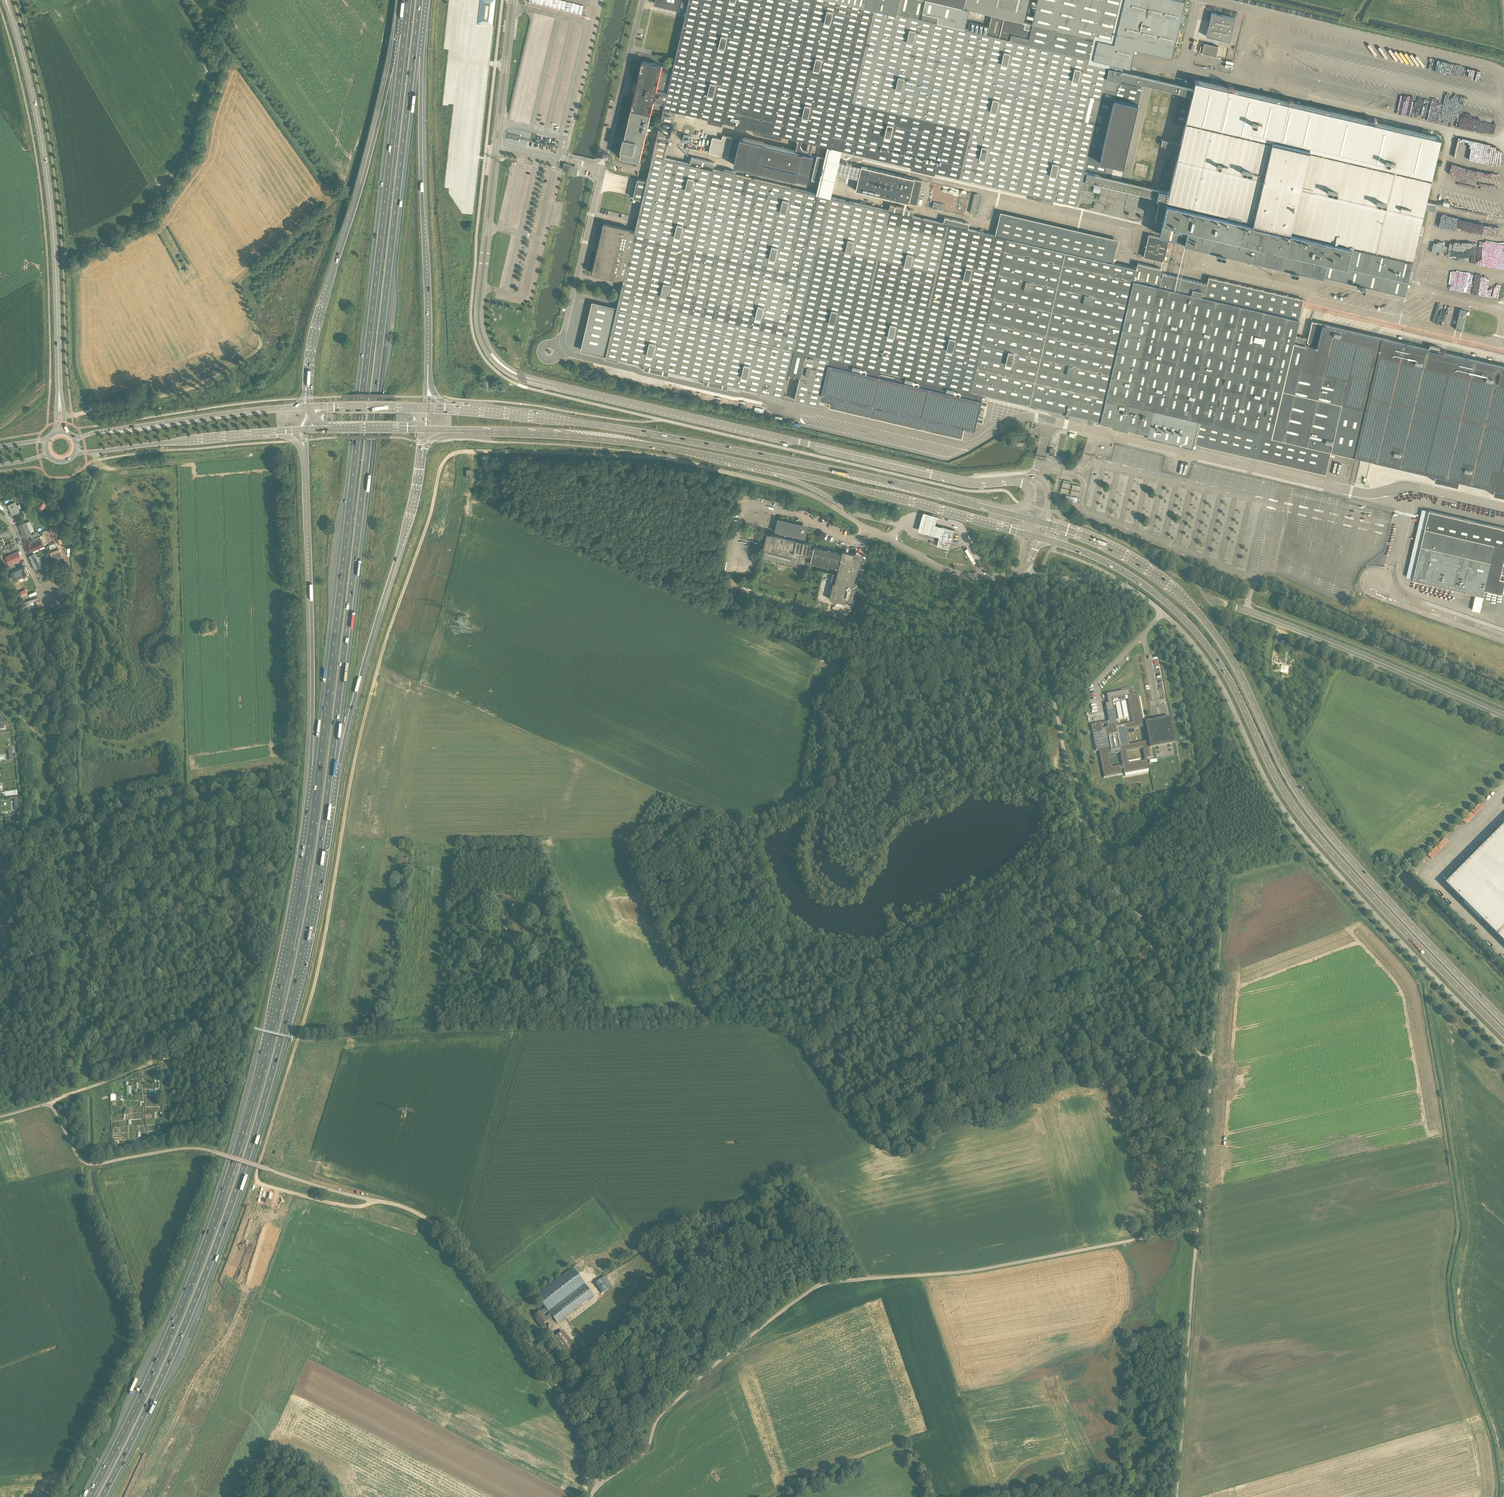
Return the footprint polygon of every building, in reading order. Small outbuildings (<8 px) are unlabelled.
[(493,25),(495,0),(480,0),(477,23),(493,25)] [(584,4),(564,0),(530,0),(529,2),(582,14),(584,4)] [(668,375),(669,370),(704,378),(703,383),(727,389),(728,384),(784,397),(789,373),(801,376),(795,402),(819,408),(820,403),(830,405),(829,409),(961,440),(965,429),(975,432),(984,396),(1105,422),(1104,425),(1108,426),(1109,423),(1112,424),(1112,427),(1128,431),(1129,427),(1148,432),(1147,436),(1328,475),(1334,454),(1503,492),(1503,368),(1313,323),(1308,343),(1309,344),(1309,346),(1304,344),(1306,338),(1295,335),(1303,299),(1209,277),(1207,283),(1162,273),(1162,277),(1159,276),(1161,268),(1138,263),(1136,268),(1114,263),(1119,241),(1000,213),(995,235),(912,215),(914,210),(890,204),(889,210),(854,202),(855,195),(832,189),(841,149),(911,166),(910,168),(923,171),(935,174),(935,171),(1027,193),(1026,196),(1040,199),(1053,202),(1053,199),(1077,205),(1080,189),(1087,191),(1089,182),(1159,198),(1155,218),(1163,220),(1159,234),(1217,247),(1216,251),(1225,253),(1226,249),(1246,254),(1245,258),(1250,259),(1251,255),(1290,265),(1290,268),(1297,270),(1298,266),(1357,280),(1357,283),(1364,285),(1365,282),(1404,291),(1412,259),(1424,206),(1434,209),(1436,202),(1425,200),(1431,175),(1440,137),(1195,80),(1194,87),(1123,71),(1124,68),(1131,69),(1136,49),(1173,58),(1186,1),(1184,0),(1038,0),(1036,6),(1030,4),(1027,17),(1033,18),(1029,37),(1011,33),(1010,39),(999,36),(1004,18),(1024,22),(1029,0),(929,0),(992,15),(989,27),(988,26),(988,25),(972,22),(971,23),(970,22),(968,29),(937,22),(939,16),(923,12),(925,0),(689,0),(673,68),(643,61),(621,156),(639,160),(647,127),(659,130),(647,181),(638,179),(633,198),(642,200),(635,231),(631,230),(631,229),(604,222),(592,273),(619,280),(620,278),(624,279),(606,355),(645,364),(644,369),(668,375)] [(655,3),(680,9),(682,0),(655,0),(655,3)] [(1235,18),(1212,12),(1206,36),(1230,42),(1235,18)] [(1202,53),(1216,56),(1219,46),(1205,43),(1202,53)] [(1159,109),(1168,111),(1170,102),(1168,102),(1169,98),(1162,97),(1161,100),(1154,98),(1151,111),(1158,112),(1159,109)] [(733,137),(723,135),(722,139),(713,137),(709,152),(728,157),(733,137)] [(810,173),(814,155),(803,153),(788,149),(760,143),(744,139),(742,149),(740,154),(738,163),(755,167),(756,161),(810,173)] [(812,180),(818,181),(824,157),(817,156),(812,180)] [(571,164),(564,162),(562,169),(568,170),(568,173),(576,175),(578,166),(571,164)] [(856,190),(909,203),(917,205),(923,181),(861,166),(856,190)] [(971,213),(977,213),(980,194),(974,193),(971,213)] [(934,202),(932,208),(943,211),(944,205),(934,202)] [(1143,257),(1164,261),(1169,239),(1149,234),(1143,257)] [(1456,328),(1462,329),(1467,311),(1460,309),(1456,328)] [(39,509),(43,512),(48,503),(44,500),(39,509)] [(18,527),(22,537),(34,532),(30,522),(18,527)] [(767,532),(766,538),(767,538),(762,558),(804,568),(806,560),(839,568),(842,553),(814,547),(813,549),(809,548),(811,542),(802,540),(804,534),(799,532),(800,527),(778,523),(776,531),(780,531),(779,535),(768,532),(768,533),(767,532)] [(52,526),(49,527),(51,530),(51,532),(52,533),(54,532),(58,531),(56,527),(57,526),(56,524),(55,525),(52,526)] [(949,549),(950,545),(955,530),(954,530),(943,527),(942,526),(942,527),(943,527),(939,540),(938,540),(937,546),(938,546),(948,549),(949,549)] [(0,532),(0,539),(12,533),(10,528),(0,532)] [(1495,573),(1490,571),(1494,550),(1500,552),(1501,547),(1495,546),(1496,545),(1425,528),(1413,579),(1484,596),(1485,590),(1491,591),(1495,573)] [(31,541),(24,544),(28,553),(35,550),(31,541)] [(13,543),(5,547),(8,554),(17,550),(13,543)] [(19,551),(5,557),(7,562),(21,556),(19,551)] [(839,568),(838,572),(837,574),(833,573),(830,586),(833,586),(829,599),(845,603),(846,600),(853,601),(858,582),(855,581),(860,558),(853,557),(854,553),(843,551),(842,553),(839,568)] [(63,557),(61,552),(52,555),(54,561),(55,564),(59,562),(58,559),(63,557)] [(40,567),(35,554),(29,557),(35,569),(40,567)] [(25,569),(13,574),(16,579),(27,574),(25,569)] [(23,599),(24,602),(26,607),(34,604),(32,599),(29,601),(28,598),(23,599)] [(1171,718),(1144,723),(1138,694),(1134,694),(1133,689),(1106,694),(1107,700),(1128,696),(1133,722),(1117,726),(1113,702),(1105,703),(1109,721),(1106,721),(1108,728),(1103,728),(1102,724),(1096,726),(1096,724),(1091,724),(1096,751),(1102,750),(1103,752),(1099,753),(1104,778),(1122,774),(1121,766),(1113,767),(1110,755),(1120,753),(1123,769),(1124,769),(1125,774),(1149,770),(1147,760),(1146,760),(1146,761),(1129,764),(1127,752),(1143,748),(1145,759),(1151,757),(1148,744),(1151,743),(1152,746),(1175,742),(1171,718)] [(1478,812),(1483,807),(1479,803),(1474,808),(1478,812)] [(1447,885),(1503,942),(1503,828),(1447,885)] [(1438,844),(1441,846),(1439,847),(1441,849),(1448,842),(1444,838),(1438,844)] [(585,1284),(572,1268),(536,1296),(545,1308),(541,1311),(534,1316),(537,1319),(536,1320),(540,1326),(553,1317),(557,1323),(593,1295),(585,1285),(549,1312),(550,1313),(545,1317),(543,1314),(548,1311),(548,1312),(585,1284)] [(595,1283),(602,1293),(608,1288),(601,1278),(595,1283)] [(578,1349),(563,1330),(551,1340),(566,1358),(578,1349)]
